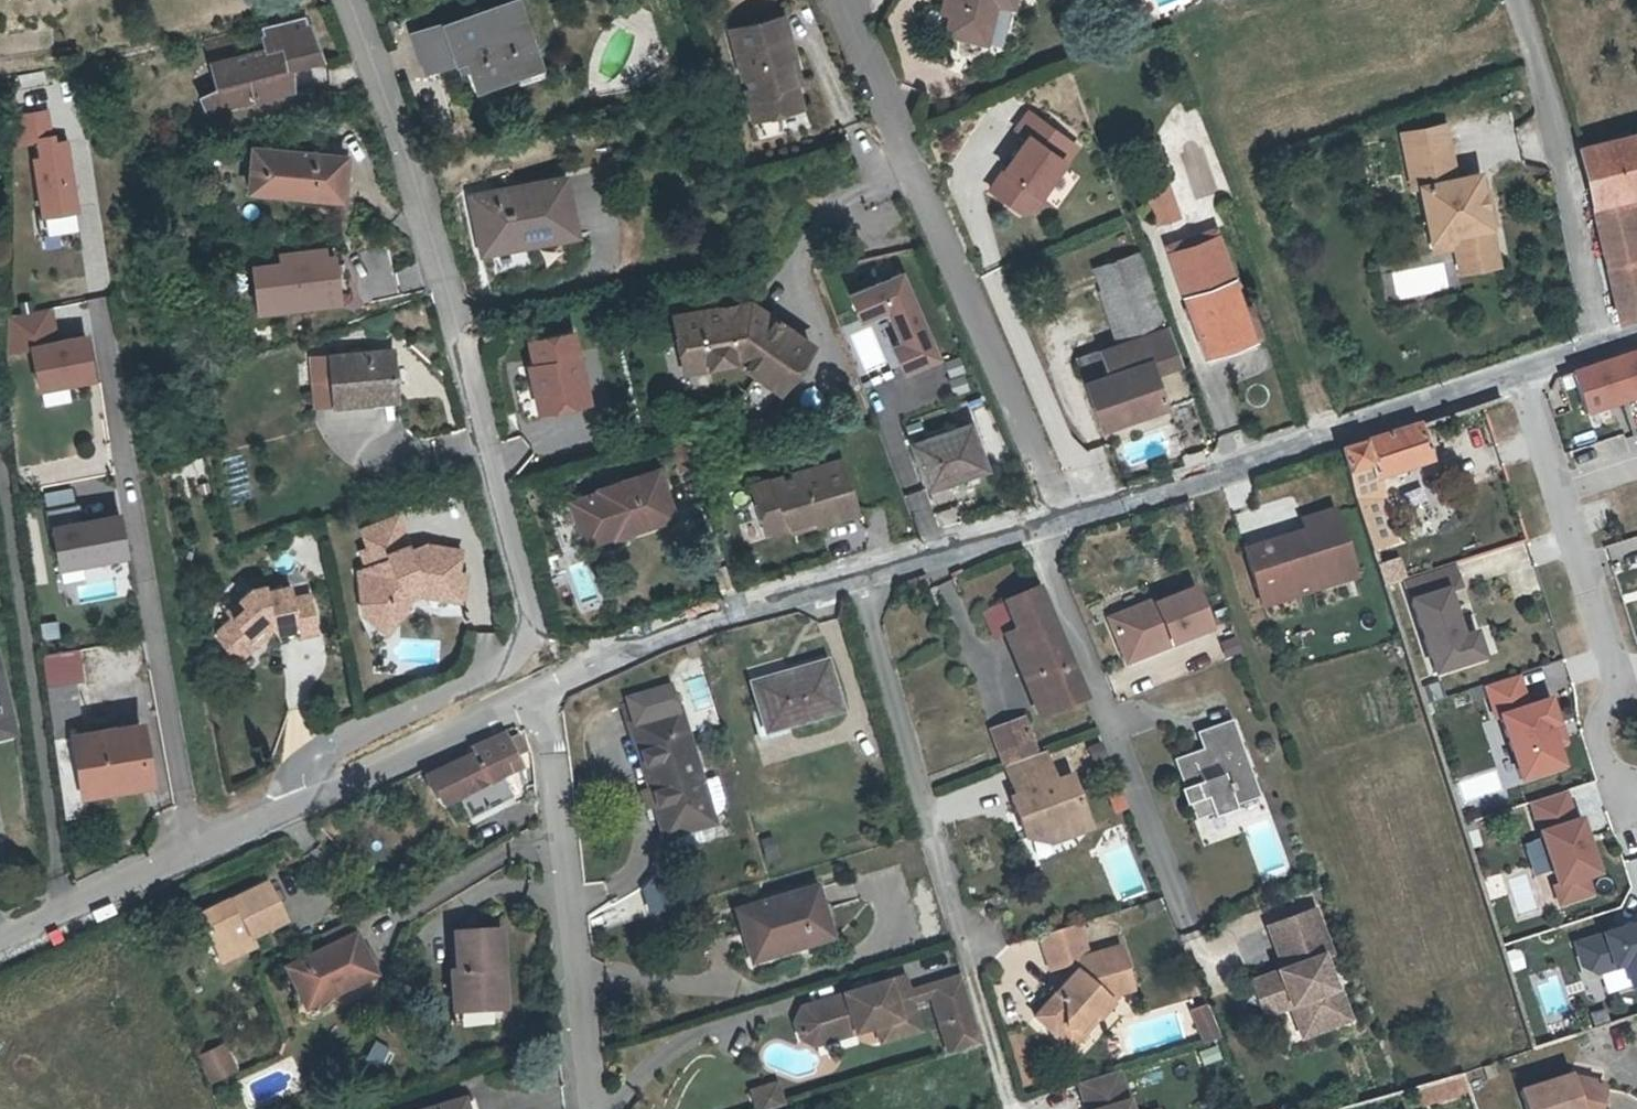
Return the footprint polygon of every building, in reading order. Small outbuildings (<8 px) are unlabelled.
[(995,21),(999,0),(951,0),(948,13),(957,14),(953,33),(982,39),(985,20),(995,21)] [(513,3),(411,35),(422,69),(463,55),(473,85),(534,66),(513,3)] [(261,19),(267,41),(292,33),(293,51),(293,54),(317,48),(307,7),(261,19)] [(793,61),(800,60),(791,18),(738,29),(757,118),(803,108),(798,82),(793,61)] [(992,40),(995,21),(985,20),(982,39),(992,40)] [(283,55),(290,52),(293,51),(292,33),(267,41),(244,46),(244,49),(213,57),(219,82),(202,91),(208,102),(239,93),(240,97),(293,82),(291,62),(284,63),(283,55)] [(291,62),(290,52),(283,55),(284,63),(291,62)] [(793,61),(798,82),(804,81),(800,60),(793,61)] [(989,186),(1019,206),(1022,206),(1033,204),(1042,192),(1039,190),(1073,140),(1027,107),(1014,124),(1026,133),(1006,162),(989,186)] [(49,108),(8,114),(12,146),(31,143),(40,211),(76,206),(67,137),(54,139),(49,108)] [(1401,133),(1413,188),(1420,187),(1431,240),(1464,233),(1469,259),(1496,253),(1480,173),(1456,179),(1444,125),(1401,133)] [(1636,135),(1591,146),(1579,149),(1583,159),(1622,321),(1636,316),(1636,232),(1628,198),(1636,196),(1636,138),(1636,135)] [(335,166),(337,148),(253,142),(248,183),(294,186),(295,173),(312,174),(313,165),(335,166)] [(346,148),(337,148),(335,166),(313,165),(312,174),(295,173),(294,186),(341,190),(346,148)] [(1179,211),(1164,168),(1144,175),(1159,217),(1161,217),(1179,211)] [(481,252),(570,232),(558,180),(469,199),(481,252)] [(1170,245),(1172,252),(1221,236),(1219,229),(1170,245)] [(1464,233),(1431,240),(1434,251),(1455,247),(1460,273),(1499,266),(1496,253),(1469,259),(1464,233)] [(1221,236),(1172,252),(1187,297),(1203,345),(1223,339),(1225,345),(1253,336),(1235,280),(1221,236)] [(337,254),(250,260),(253,309),(340,304),(337,254)] [(896,339),(886,343),(898,373),(940,357),(904,267),(846,290),(859,322),(885,311),(896,339)] [(1119,312),(1158,299),(1150,276),(1100,293),(1119,344),(1129,340),(1119,312)] [(1129,340),(1119,344),(1077,360),(1101,427),(1165,405),(1166,407),(1193,398),(1158,299),(1119,312),(1129,340)] [(52,305),(3,311),(7,348),(36,344),(40,382),(94,376),(89,330),(56,334),(52,305)] [(703,344),(707,367),(737,362),(781,391),(811,347),(751,305),(676,319),(681,347),(703,344)] [(534,411),(590,401),(577,327),(521,337),(534,411)] [(703,344),(681,347),(685,371),(707,367),(703,344)] [(331,354),(336,403),(399,396),(394,348),(331,354)] [(1569,376),(1582,421),(1636,405),(1636,356),(1569,376)] [(71,398),(68,383),(39,389),(42,404),(71,398)] [(1419,423),(1365,440),(1379,488),(1434,472),(1419,423)] [(926,488),(983,467),(966,424),(909,446),(926,488)] [(813,520),(814,526),(855,513),(840,463),(753,490),(766,535),(791,527),(813,520)] [(598,492),(613,535),(634,527),(635,529),(674,516),(658,470),(597,490),(598,492)] [(613,535),(598,492),(570,502),(584,544),(613,535)] [(77,503),(48,508),(50,519),(79,514),(77,503)] [(1333,510),(1303,520),(1307,530),(1245,550),(1263,605),(1354,576),(1333,510)] [(118,511),(47,521),(53,564),(124,554),(118,511)] [(431,591),(467,596),(471,568),(464,567),(467,545),(414,538),(401,512),(366,526),(374,545),(366,548),(373,563),(379,576),(366,590),(368,608),(386,605),(401,616),(414,599),(410,589),(428,582),(431,591)] [(813,520),(791,527),(793,533),(814,526),(813,520)] [(634,527),(613,535),(614,539),(635,532),(635,529),(634,527)] [(363,569),(366,590),(379,576),(373,563),(363,569)] [(1452,584),(1404,599),(1428,678),(1489,660),(1479,627),(1467,631),(1452,584)] [(268,585),(254,588),(229,611),(235,617),(221,632),(220,638),(241,660),(260,643),(253,634),(272,616),(276,628),(283,631),(303,628),(304,636),(323,631),(314,593),(297,597),(293,585),(269,591),(268,585)] [(1050,616),(1047,609),(1038,589),(1008,602),(1048,710),(1082,697),(1081,693),(1050,618),(1050,616)] [(1110,620),(1127,663),(1211,629),(1195,590),(1158,605),(1156,601),(1110,620)] [(393,627),(401,616),(386,605),(368,608),(393,627)] [(260,643),(276,628),(272,616),(253,634),(260,643)] [(285,640),(304,636),(303,628),(283,631),(285,640)] [(40,654),(46,686),(83,680),(77,647),(40,654)] [(17,729),(0,648),(0,734),(17,729)] [(822,660),(785,671),(786,674),(750,686),(763,730),(837,708),(822,660)] [(1522,678),(1484,690),(1493,716),(1498,715),(1518,780),(1567,765),(1563,752),(1568,750),(1551,696),(1529,703),(1522,678)] [(663,837),(711,823),(705,799),(700,781),(675,690),(626,704),(663,837)] [(1003,764),(1034,752),(1020,716),(989,728),(1003,764)] [(1177,787),(1161,793),(1167,810),(1183,804),(1188,818),(1254,794),(1225,716),(1199,727),(1205,744),(1166,758),(1177,787)] [(151,778),(143,722),(57,735),(68,815),(115,807),(112,784),(151,778)] [(478,754),(508,739),(504,732),(474,746),(478,754)] [(425,769),(430,778),(438,798),(441,805),(459,796),(469,816),(514,795),(504,774),(511,771),(506,761),(516,756),(524,752),(517,736),(508,739),(478,754),(454,765),(451,761),(447,759),(425,769)] [(1065,827),(1085,819),(1069,775),(1053,781),(1042,749),(1034,752),(1003,764),(1014,795),(1009,797),(1023,836),(1026,835),(1043,829),(1065,827)] [(506,761),(511,771),(521,766),(516,756),(506,761)] [(715,776),(700,781),(705,799),(720,795),(715,776)] [(438,798),(430,778),(418,783),(427,803),(438,798)] [(1112,813),(1126,808),(1118,788),(1104,793),(1112,813)] [(1569,792),(1524,804),(1554,911),(1599,899),(1593,877),(1600,872),(1583,811),(1575,813),(1569,792)] [(1087,826),(1085,819),(1065,827),(1043,829),(1026,835),(1047,840),(1087,826)] [(220,955),(253,939),(285,924),(267,886),(202,917),(220,955)] [(813,887),(736,910),(743,932),(749,931),(757,957),(829,935),(813,887)] [(1313,910),(1268,927),(1284,971),(1266,976),(1278,1010),(1290,1006),(1301,1038),(1348,1021),(1336,989),(1332,989),(1321,958),(1330,954),(1313,910)] [(1576,940),(1585,967),(1604,973),(1623,967),(1630,985),(1636,983),(1636,921),(1576,940)] [(1076,1028),(1102,996),(1113,994),(1113,991),(1129,987),(1117,944),(1085,954),(1076,922),(1038,933),(1048,966),(1063,962),(1066,965),(1070,970),(1051,993),(1032,1015),(1050,1032),(1055,1026),(1071,1025),(1076,1028)] [(349,923),(323,937),(329,950),(356,937),(349,923)] [(494,972),(507,972),(504,931),(457,934),(460,973),(455,973),(456,1014),(500,1011),(499,985),(495,982),(494,972)] [(287,968),(304,1007),(373,975),(356,937),(329,950),(287,968)] [(257,948),(253,939),(220,955),(225,964),(257,948)] [(1070,970),(1066,965),(1046,989),(1051,993),(1070,970)] [(1555,967),(1531,974),(1543,1018),(1567,1011),(1555,967)] [(509,1011),(507,972),(494,972),(495,982),(499,985),(500,1011),(456,1014),(458,1026),(503,1024),(502,1011),(509,1011)] [(959,975),(907,991),(910,999),(930,993),(929,990),(961,980),(959,975)] [(1278,1010),(1266,976),(1250,982),(1262,1017),(1272,1013),(1274,1020),(1280,1017),(1289,1042),(1301,1038),(1290,1006),(1278,1010)] [(854,1031),(875,1025),(880,1040),(918,1028),(910,999),(907,991),(904,982),(897,977),(864,987),(865,992),(846,998),(844,993),(801,1006),(794,1021),(799,1036),(800,1036),(851,1021),(854,1031)] [(961,980),(929,990),(930,993),(947,1053),(979,1044),(961,980)] [(864,987),(844,993),(846,998),(865,992),(864,987)] [(1055,1026),(1050,1032),(1067,1047),(1107,1000),(1102,996),(1076,1028),(1071,1025),(1055,1026)] [(1206,1004),(1191,1009),(1201,1041),(1219,1035),(1206,1004)] [(812,1043),(854,1031),(851,1021),(800,1036),(812,1043)] [(223,1041),(193,1054),(207,1084),(237,1070),(223,1041)] [(1116,1068),(1077,1080),(1086,1108),(1128,1108),(1116,1068)] [(1524,1108),(1599,1108),(1604,1085),(1570,1079),(1568,1073),(1517,1090),(1524,1108)] [(1463,1074),(1444,1079),(1448,1095),(1468,1089),(1463,1074)] [(785,1103),(776,1079),(747,1089),(754,1108),(769,1108),(785,1103)] [(1448,1095),(1444,1079),(1419,1086),(1424,1103),(1448,1095)] [(466,1100),(441,1108),(469,1108),(466,1100)]
